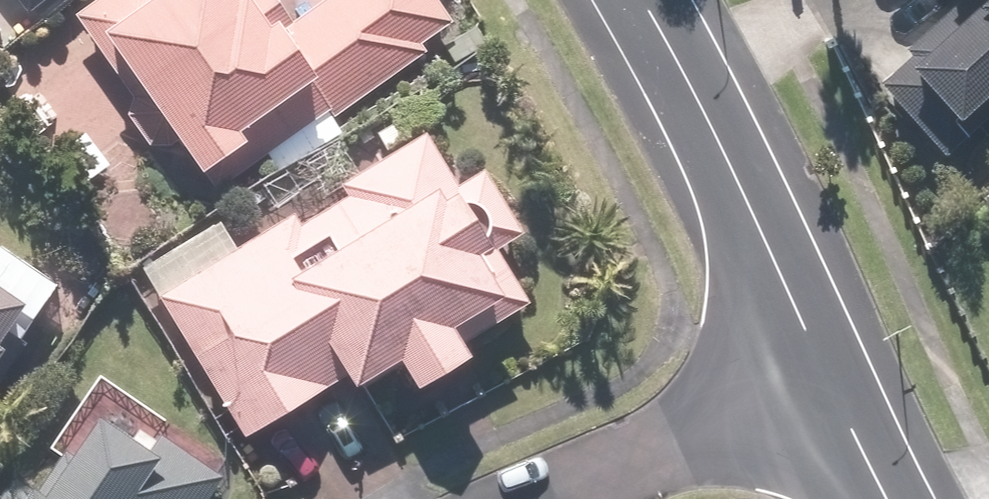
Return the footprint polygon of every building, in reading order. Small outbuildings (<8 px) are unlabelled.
[(47,0),(29,0),(36,9),(47,0)] [(89,12),(183,140),(203,124),(233,164),(272,135),(264,125),(350,61),(374,93),(468,23),(451,0),(336,0),(318,13),(309,0),(105,0),(89,12)] [(953,5),(864,91),(934,163),(975,124),(961,110),(988,83),(988,0),(948,0),(953,5)] [(471,178),(441,128),(167,292),(256,439),(369,371),(374,380),(425,350),(443,380),(500,346),(480,314),(531,283),(510,247),(539,229),(499,162),(471,178)] [(57,305),(0,261),(0,379),(57,305)] [(118,414),(90,455),(77,446),(54,480),(28,463),(4,498),(217,498),(233,475),(126,402),(118,414)]
